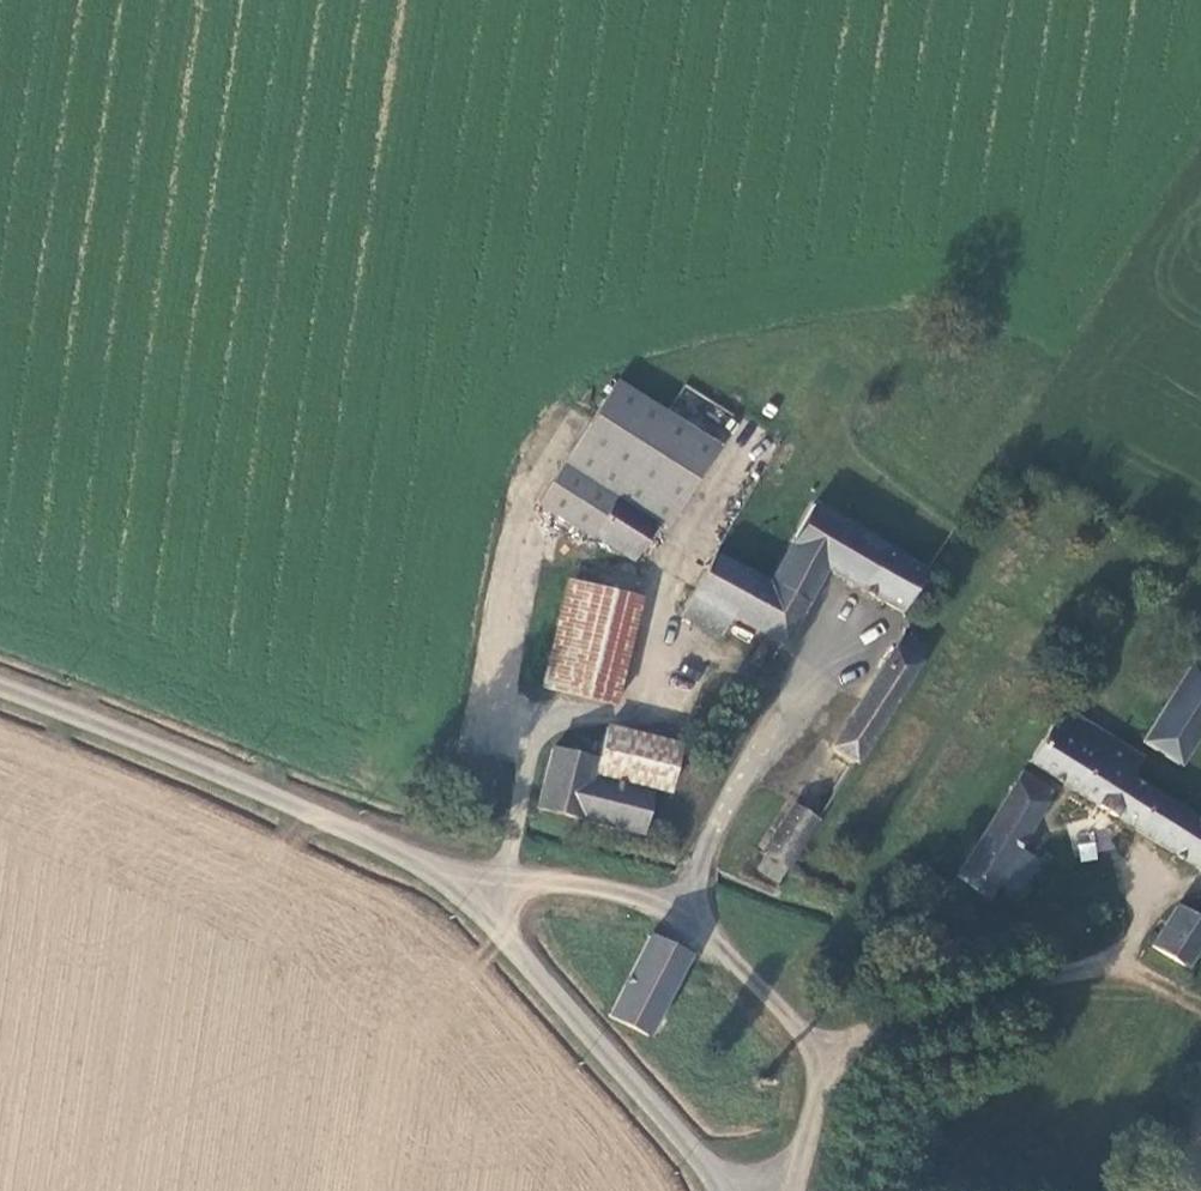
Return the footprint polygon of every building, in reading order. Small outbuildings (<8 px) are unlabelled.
[(707,443),(603,387),(534,512),(587,545),(591,536),(634,560),(655,524),(664,529),(707,443)] [(903,610),(927,573),(810,508),(767,583),(715,557),(693,596),(732,617),(781,644),(824,570),(903,610)] [(641,600),(570,582),(545,687),(616,704),(641,600)] [(732,617),(693,596),(680,616),(719,637),(732,617)] [(928,650),(908,636),(895,651),(919,666),(928,650)] [(919,666),(895,651),(834,745),(856,762),(919,666)] [(1188,666),(1143,744),(1181,765),(1200,731),(1200,673),(1188,666)] [(1062,712),(1031,763),(1200,870),(1200,869),(1200,823),(1131,780),(1143,759),(1062,712)] [(598,779),(652,791),(653,787),(670,790),(680,744),(608,731),(601,759),(598,779)] [(643,831),(652,791),(598,779),(601,759),(554,750),(541,807),(643,831)] [(987,900),(997,884),(1016,852),(1052,792),(1019,774),(959,876),(987,900)] [(771,853),(791,865),(819,819),(795,805),(767,850),(771,853)] [(1016,852),(997,884),(1016,895),(1034,863),(1016,852)] [(760,870),(782,882),(791,865),(771,853),(760,870)] [(1198,973),(1192,976),(1200,980),(1200,922),(1177,906),(1153,947),(1198,973)] [(688,955),(650,937),(612,1017),(650,1037),(688,955)]
